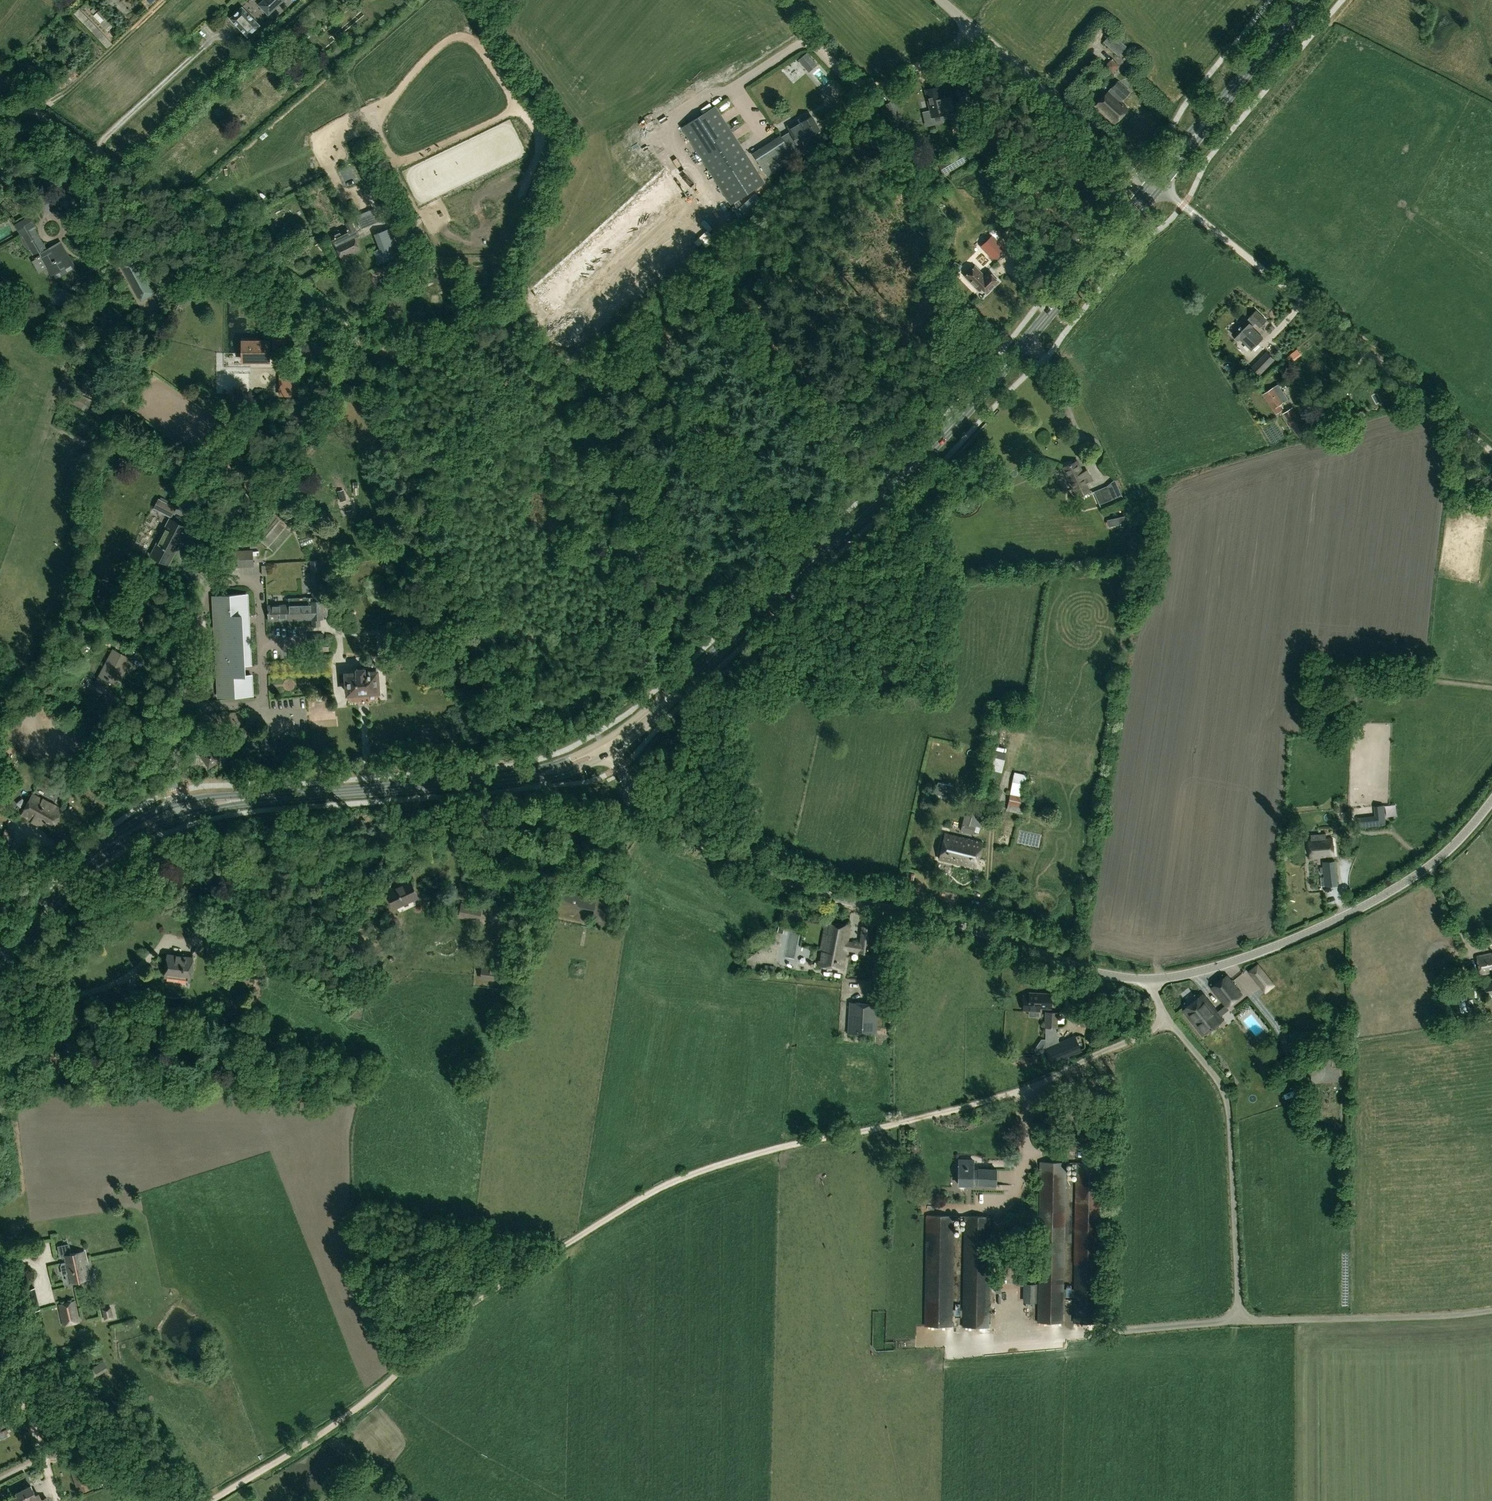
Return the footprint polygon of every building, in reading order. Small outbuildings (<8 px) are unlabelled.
[(268,14),(283,0),(263,0),(259,4),(268,14)] [(83,2),(77,7),(87,17),(92,12),(83,2)] [(242,6),(230,18),(247,36),(259,25),(242,6)] [(1103,42),(1118,56),(1127,47),(1111,32),(1103,42)] [(817,68),(825,62),(813,45),(805,51),(817,68)] [(1112,73),(1119,65),(1111,58),(1104,66),(1112,73)] [(1108,91),(1095,106),(1114,123),(1127,109),(1120,102),(1130,91),(1117,80),(1107,91),(1108,91)] [(938,86),(925,89),(930,110),(932,116),(960,110),(955,89),(946,91),(948,98),(941,100),(938,86)] [(700,87),(690,93),(693,98),(703,92),(700,87)] [(685,98),(677,104),(679,108),(688,101),(685,98)] [(899,122),(890,102),(882,105),(891,126),(899,122)] [(765,182),(715,105),(681,127),(731,204),(765,182)] [(808,119),(806,114),(786,126),(789,131),(781,136),(780,135),(752,153),(767,176),(795,158),(788,148),(797,143),(810,135),(809,135),(819,129),(812,116),(808,119)] [(668,159),(672,157),(675,162),(678,160),(680,164),(685,161),(680,151),(676,154),(671,145),(663,150),(668,159)] [(943,173),(969,159),(964,149),(938,164),(943,173)] [(391,193),(383,196),(388,208),(396,204),(391,193)] [(408,214),(416,210),(411,200),(403,205),(408,214)] [(374,208),(351,217),(355,227),(357,226),(358,229),(380,221),(374,208)] [(30,215),(14,223),(21,236),(22,235),(34,257),(40,254),(53,276),(74,264),(61,241),(46,250),(34,229),(37,227),(30,215)] [(339,231),(339,230),(337,229),(335,230),(334,232),(334,234),(330,235),(341,258),(359,249),(354,238),(359,235),(355,227),(354,228),(351,220),(345,223),(347,228),(346,229),(346,228),(339,231)] [(379,250),(373,252),(378,264),(397,257),(392,245),(396,243),(390,228),(374,234),(379,250)] [(993,258),(1004,247),(997,240),(991,234),(980,245),(993,258)] [(91,271),(107,262),(102,252),(90,258),(92,260),(87,263),(91,271)] [(119,263),(140,301),(156,293),(135,255),(119,263)] [(988,271),(985,275),(975,265),(963,275),(978,290),(981,287),(986,293),(998,281),(988,271)] [(1261,327),(1267,320),(1257,310),(1248,319),(1247,318),(1232,333),(1239,340),(1240,338),(1251,349),(1262,337),(1252,326),(1256,322),(1261,327)] [(243,361),(268,361),(268,347),(272,347),(272,348),(286,348),(286,327),(272,327),(272,333),(264,333),(264,341),(243,341),(243,361)] [(1275,359),(1267,351),(1252,366),(1260,375),(1275,359)] [(279,371),(278,396),(292,396),(292,393),(292,382),(292,371),(279,371)] [(1278,383),(1263,393),(1276,414),(1282,410),(1279,405),(1288,399),(1278,383)] [(69,402),(82,408),(86,399),(73,393),(69,402)] [(1293,407),(1283,413),(1294,430),(1304,424),(1293,407)] [(1328,422),(1322,412),(1305,423),(1311,432),(1328,422)] [(1074,489),(1077,497),(1090,491),(1086,484),(1093,481),(1087,469),(1081,472),(1077,461),(1063,468),(1073,490),(1074,489)] [(1106,486),(1094,491),(1099,504),(1111,499),(1106,486)] [(340,501),(346,500),(343,490),(337,491),(340,501)] [(153,508),(171,517),(176,507),(158,498),(153,508)] [(1124,517),(1106,521),(1108,527),(1125,523),(1124,517)] [(187,528),(169,518),(152,551),(168,559),(175,547),(176,548),(187,528)] [(227,567),(254,566),(253,550),(226,551),(227,567)] [(289,604),(310,603),(310,600),(322,600),(323,616),(328,615),(325,608),(325,596),(322,596),(319,559),(310,560),(311,597),(289,597),(289,604)] [(252,665),(248,593),(212,595),(217,697),(254,696),(253,674),(246,674),(245,665),(252,665)] [(310,603),(289,604),(267,604),(268,621),(311,619),(312,626),(321,626),(320,619),(323,619),(323,616),(322,600),(310,600),(310,603)] [(323,633),(309,633),(310,642),(324,642),(323,633)] [(132,658),(112,649),(93,687),(109,695),(117,678),(121,680),(132,658)] [(376,669),(376,663),(368,663),(369,667),(365,667),(365,668),(356,668),(357,672),(345,673),(347,694),(379,692),(377,669),(376,669)] [(483,670),(462,673),(464,685),(479,683),(478,678),(484,677),(483,670)] [(237,743),(244,746),(249,735),(241,732),(237,743)] [(208,741),(196,749),(199,754),(199,755),(208,768),(222,759),(212,745),(212,746),(208,741)] [(992,756),(1004,760),(1005,754),(994,751),(992,756)] [(1004,760),(992,756),(989,768),(1000,771),(1004,760)] [(1026,774),(1015,772),(1011,788),(1023,790),(1026,774)] [(60,783),(43,774),(37,785),(45,789),(44,790),(51,794),(52,793),(54,794),(60,783)] [(950,797),(953,786),(937,782),(935,793),(950,797)] [(1403,792),(1403,782),(1394,782),(1393,792),(1403,792)] [(1007,809),(1018,811),(1024,812),(1028,798),(1010,794),(1007,809)] [(32,795),(22,815),(51,830),(61,810),(32,795)] [(1347,811),(1346,800),(1338,801),(1339,811),(1347,811)] [(982,817),(972,815),(972,816),(965,814),(960,830),(974,834),(976,826),(979,827),(982,817)] [(633,831),(624,826),(621,832),(630,837),(633,831)] [(939,859),(975,867),(981,843),(945,834),(939,859)] [(1332,839),(1326,839),(1325,839),(1325,841),(1310,841),(1311,857),(1333,856),(1332,839)] [(591,874),(595,864),(585,860),(581,870),(591,874)] [(1322,862),(1324,886),(1338,885),(1336,860),(1322,862)] [(419,898),(414,885),(411,880),(385,891),(387,896),(394,910),(419,898)] [(597,893),(557,885),(554,899),(594,907),(597,896),(597,893)] [(610,899),(597,896),(594,907),(591,924),(608,928),(611,911),(608,910),(610,899)] [(807,898),(800,896),(798,901),(805,904),(807,898)] [(481,908),(461,904),(458,917),(478,922),(481,908)] [(858,953),(871,954),(874,927),(861,925),(859,942),(848,940),(850,926),(825,922),(819,965),(843,968),(846,950),(858,952),(858,953)] [(1477,956),(1481,974),(1491,971),(1491,953),(1477,956)] [(164,977),(189,980),(193,957),(167,954),(164,977)] [(775,966),(765,965),(764,972),(774,973),(775,966)] [(503,969),(482,966),(480,979),(503,981),(503,969)] [(1226,1008),(1243,994),(1227,974),(1210,988),(1226,1008)] [(1276,985),(1271,979),(1261,987),(1265,993),(1276,985)] [(1491,995),(1491,983),(1482,984),(1485,996),(1491,995)] [(124,987),(118,1008),(130,1012),(136,990),(124,987)] [(1050,1008),(1051,995),(1029,994),(1029,996),(1023,996),(1023,1010),(1039,1011),(1039,1008),(1050,1008)] [(1223,1019),(1203,994),(1183,1010),(1203,1035),(1223,1019)] [(849,1002),(847,1033),(876,1035),(878,1004),(849,1002)] [(878,1004),(878,1016),(887,1017),(888,1005),(878,1004)] [(1083,1007),(1083,1024),(1092,1024),(1092,1007),(1083,1007)] [(1054,1026),(1057,1026),(1057,1012),(1046,1011),(1045,1026),(1054,1026)] [(1054,1026),(1045,1026),(1045,1038),(1041,1038),(1034,1048),(1036,1054),(1045,1050),(1044,1048),(1058,1042),(1054,1026)] [(1082,1051),(1075,1035),(1058,1042),(1044,1048),(1045,1050),(1052,1064),(1082,1051)] [(1289,1047),(1296,1059),(1306,1053),(1300,1041),(1289,1047)] [(973,1160),(959,1159),(958,1185),(972,1185),(973,1185),(973,1169),(973,1160)] [(1063,1288),(1065,1162),(1040,1162),(1038,1259),(1037,1322),(1063,1323),(1063,1296),(1071,1296),(1071,1285),(1067,1285),(1066,1289),(1063,1288)] [(1076,1162),(1074,1264),(1075,1264),(1074,1323),(1098,1323),(1101,1163),(1076,1162)] [(978,1169),(973,1169),(973,1185),(996,1185),(996,1168),(978,1168),(978,1169)] [(952,1309),(953,1216),(926,1215),(924,1327),(952,1327),(952,1315),(952,1309)] [(955,1310),(952,1309),(952,1315),(962,1315),(962,1327),(988,1328),(990,1217),(964,1216),(962,1309),(960,1309),(960,1304),(955,1304),(955,1310)] [(90,1261),(88,1249),(66,1253),(67,1259),(62,1260),(64,1272),(70,1271),(71,1280),(77,1279),(82,1282),(85,1278),(91,1277),(88,1262),(90,1261)] [(1037,1302),(1037,1284),(1023,1284),(1023,1302),(1037,1302)] [(41,1309),(35,1287),(21,1290),(26,1313),(41,1309)] [(75,1301),(57,1305),(62,1326),(80,1322),(75,1301)] [(103,1361),(92,1367),(98,1376),(108,1369),(103,1361)] [(73,1445),(68,1442),(66,1446),(64,1449),(69,1451),(73,1445)] [(80,1485),(82,1491),(92,1488),(86,1471),(83,1472),(78,1460),(69,1464),(77,1486),(80,1485)] [(35,1497),(36,1496),(30,1486),(15,1493),(19,1500),(27,1500),(28,1500),(37,1500),(35,1497)]
